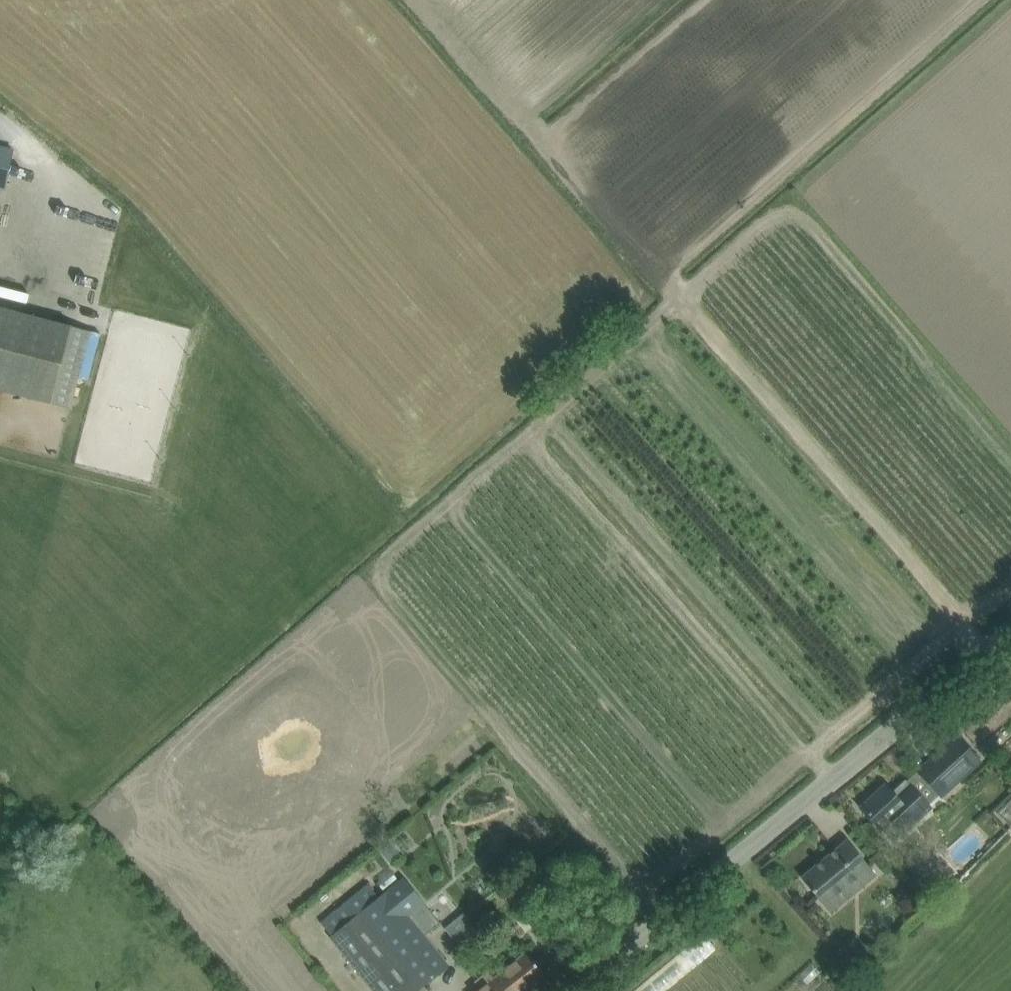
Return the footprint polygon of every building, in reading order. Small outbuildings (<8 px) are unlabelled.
[(4,189),(12,150),(0,148),(0,189),(4,189)] [(71,409),(91,331),(0,307),(0,390),(71,409)] [(943,746),(916,771),(930,786),(940,798),(968,773),(981,761),(957,734),(943,746)] [(930,807),(919,795),(906,781),(893,793),(884,783),(859,806),(881,830),(891,821),(902,833),(930,807)] [(876,875),(860,855),(847,839),(801,877),(830,913),(876,875)] [(396,843),(386,851),(399,868),(409,859),(396,843)] [(931,900),(959,873),(938,851),(921,869),(935,883),(924,893),(931,900)] [(323,919),(353,960),(376,990),(416,990),(420,987),(448,965),(424,935),(439,923),(424,903),(403,877),(380,897),(368,883),(347,899),(323,919)] [(471,924),(452,939),(453,940),(463,952),(482,937),(472,925),(471,924)] [(545,976),(532,960),(525,952),(493,979),(487,971),(475,981),(481,989),(478,990),(526,990),(545,976)]
